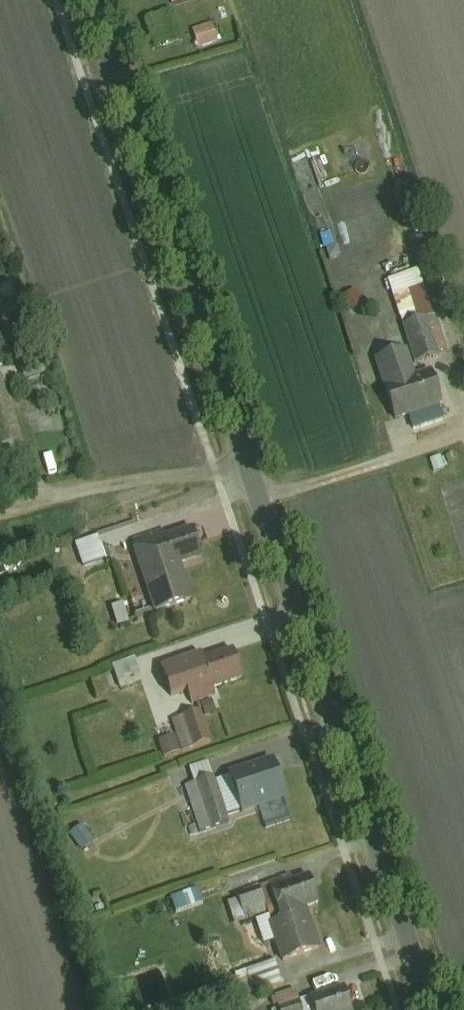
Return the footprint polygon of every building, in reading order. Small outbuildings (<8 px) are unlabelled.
[(213,21),(195,27),(202,47),(220,41),(213,21)] [(426,286),(420,269),(390,279),(405,324),(424,318),(414,290),(426,286)] [(424,318),(405,324),(418,361),(440,353),(428,317),(424,318)] [(408,348),(378,358),(397,416),(442,401),(433,372),(417,377),(408,348)] [(453,371),(463,401),(463,367),(453,371)] [(191,527),(137,546),(160,612),(197,599),(184,563),(202,557),(191,527)] [(100,535),(77,543),(85,564),(108,556),(100,535)] [(127,602),(114,604),(118,624),(131,622),(127,602)] [(204,650),(165,664),(176,695),(190,690),(194,702),(219,693),(217,688),(245,678),(234,648),(206,658),(204,650)] [(116,661),(120,685),(142,682),(138,658),(116,661)] [(203,709),(175,719),(180,732),(186,750),(214,740),(203,709)] [(180,732),(162,739),(169,756),(186,750),(180,732)] [(275,759),(236,773),(249,810),(288,796),(275,759)] [(215,775),(188,785),(203,829),(231,819),(215,775)] [(88,825),(75,834),(90,855),(103,847),(88,825)] [(236,883),(240,894),(263,887),(259,875),(236,883)] [(319,903),(310,877),(274,889),(283,915),(311,906),(319,903)] [(263,887),(240,894),(246,913),(269,906),(263,887)] [(175,895),(178,909),(203,905),(201,891),(175,895)] [(272,918),(286,959),(324,946),(311,906),(283,915),(272,918)] [(278,959),(246,970),(254,994),(286,983),(278,959)] [(313,996),(318,1009),(354,1009),(345,985),(313,996)] [(276,996),(282,1009),(307,1009),(298,988),(276,996)]
